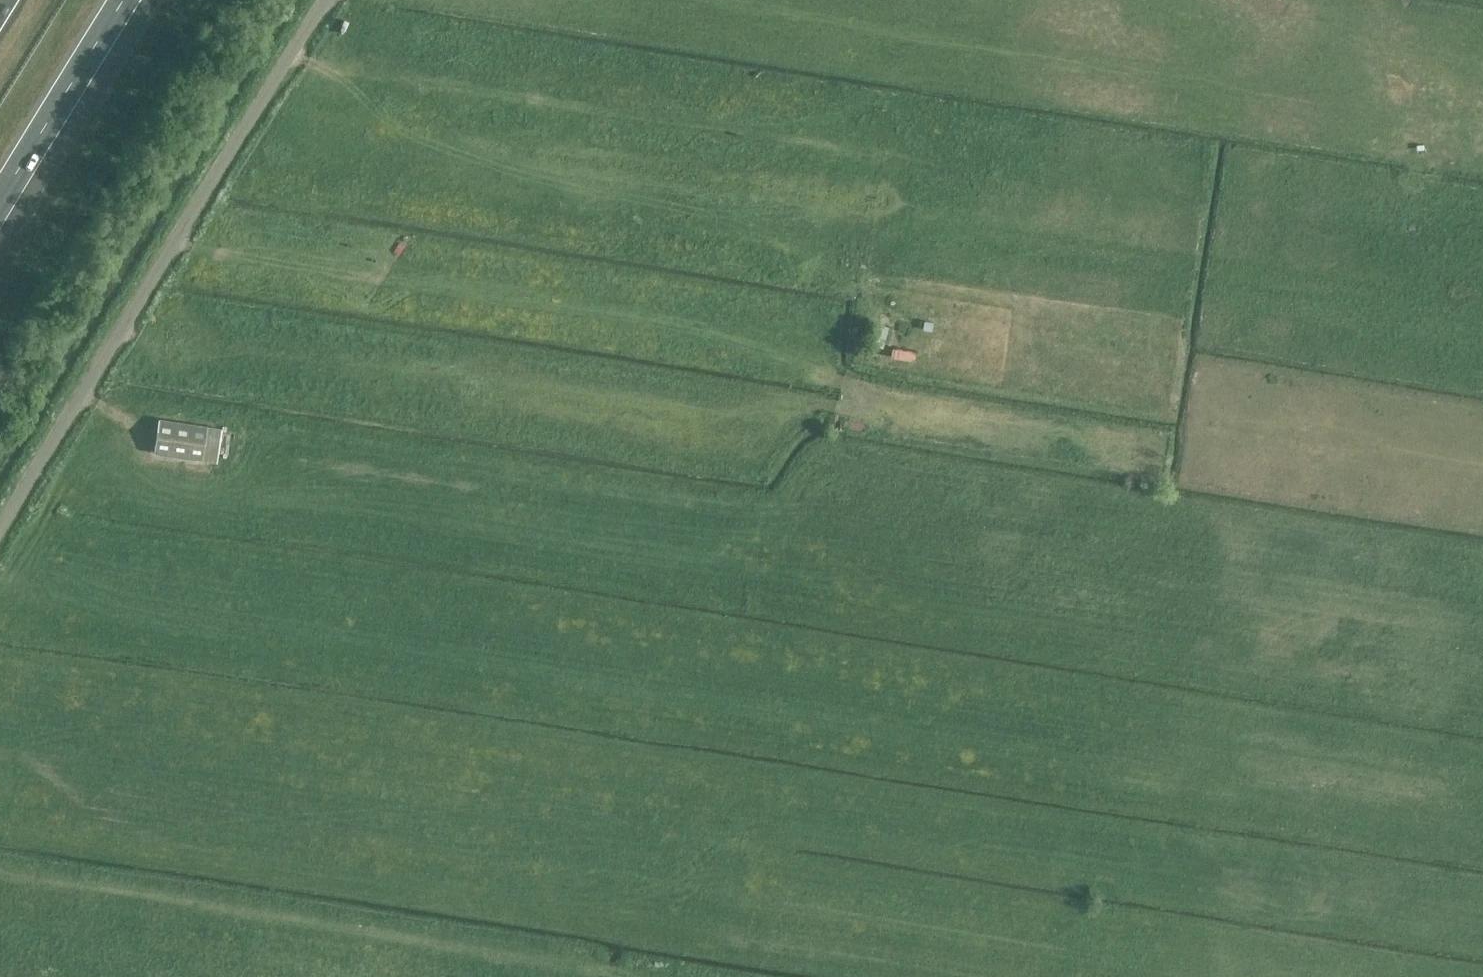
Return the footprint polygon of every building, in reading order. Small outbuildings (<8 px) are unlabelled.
[(216,460),(217,460),(221,427),(158,417),(153,450),(216,460)]
